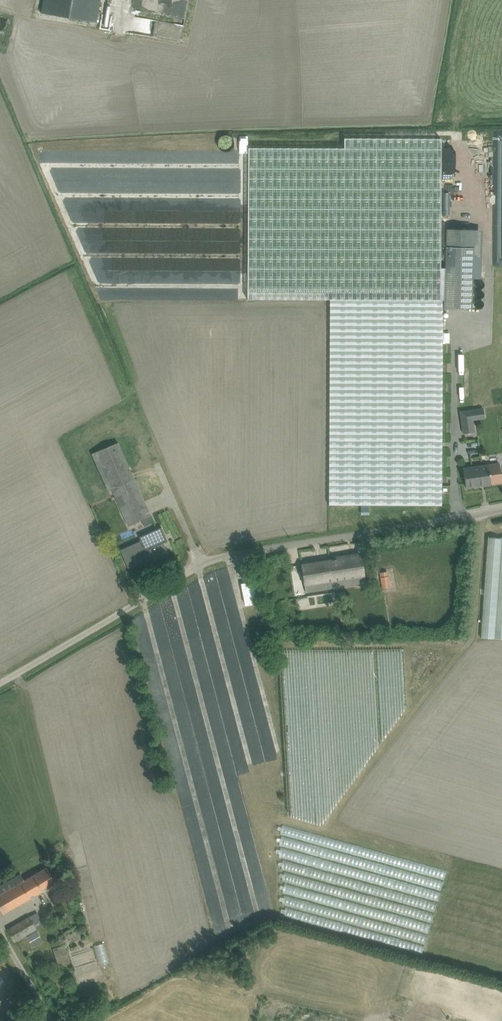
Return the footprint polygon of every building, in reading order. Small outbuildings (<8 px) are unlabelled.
[(95,22),(98,0),(45,0),(43,13),(95,22)] [(499,143),(493,140),(493,135),(489,135),(489,186),(499,192),(499,211),(501,213),(501,143),(499,143)] [(440,268),(441,226),(442,139),(345,137),(344,147),(248,147),(247,299),(330,300),(329,503),(441,503),(442,308),(474,308),(474,257),(481,257),(482,231),(448,229),(444,267),(440,268)] [(478,422),(478,429),(501,427),(501,420),(478,422)] [(113,427),(88,437),(124,524),(136,519),(142,532),(137,534),(140,540),(124,546),(129,561),(145,554),(147,559),(164,553),(155,530),(152,531),(145,513),(148,512),(113,427)] [(462,459),(466,487),(501,482),(498,461),(473,465),(472,457),(462,459)] [(132,532),(116,539),(118,544),(134,537),(132,532)] [(501,638),(501,538),(488,537),(480,637),(501,638)] [(365,552),(299,562),(304,589),(369,579),(365,552)] [(374,579),(384,580),(384,569),(375,568),(374,579)] [(240,604),(253,602),(251,583),(238,585),(240,604)] [(338,626),(318,627),(318,637),(339,636),(338,626)] [(6,913),(64,883),(54,864),(25,879),(22,873),(0,884),(0,901),(6,913)] [(447,915),(446,915),(470,920),(468,931),(469,932),(472,949),(467,950),(466,955),(473,956),(470,971),(501,978),(501,886),(447,874),(439,913),(447,915)] [(30,911),(8,924),(19,941),(40,928),(30,911)] [(65,940),(72,938),(69,928),(62,930),(65,940)] [(99,957),(97,943),(89,944),(91,958),(99,957)]
